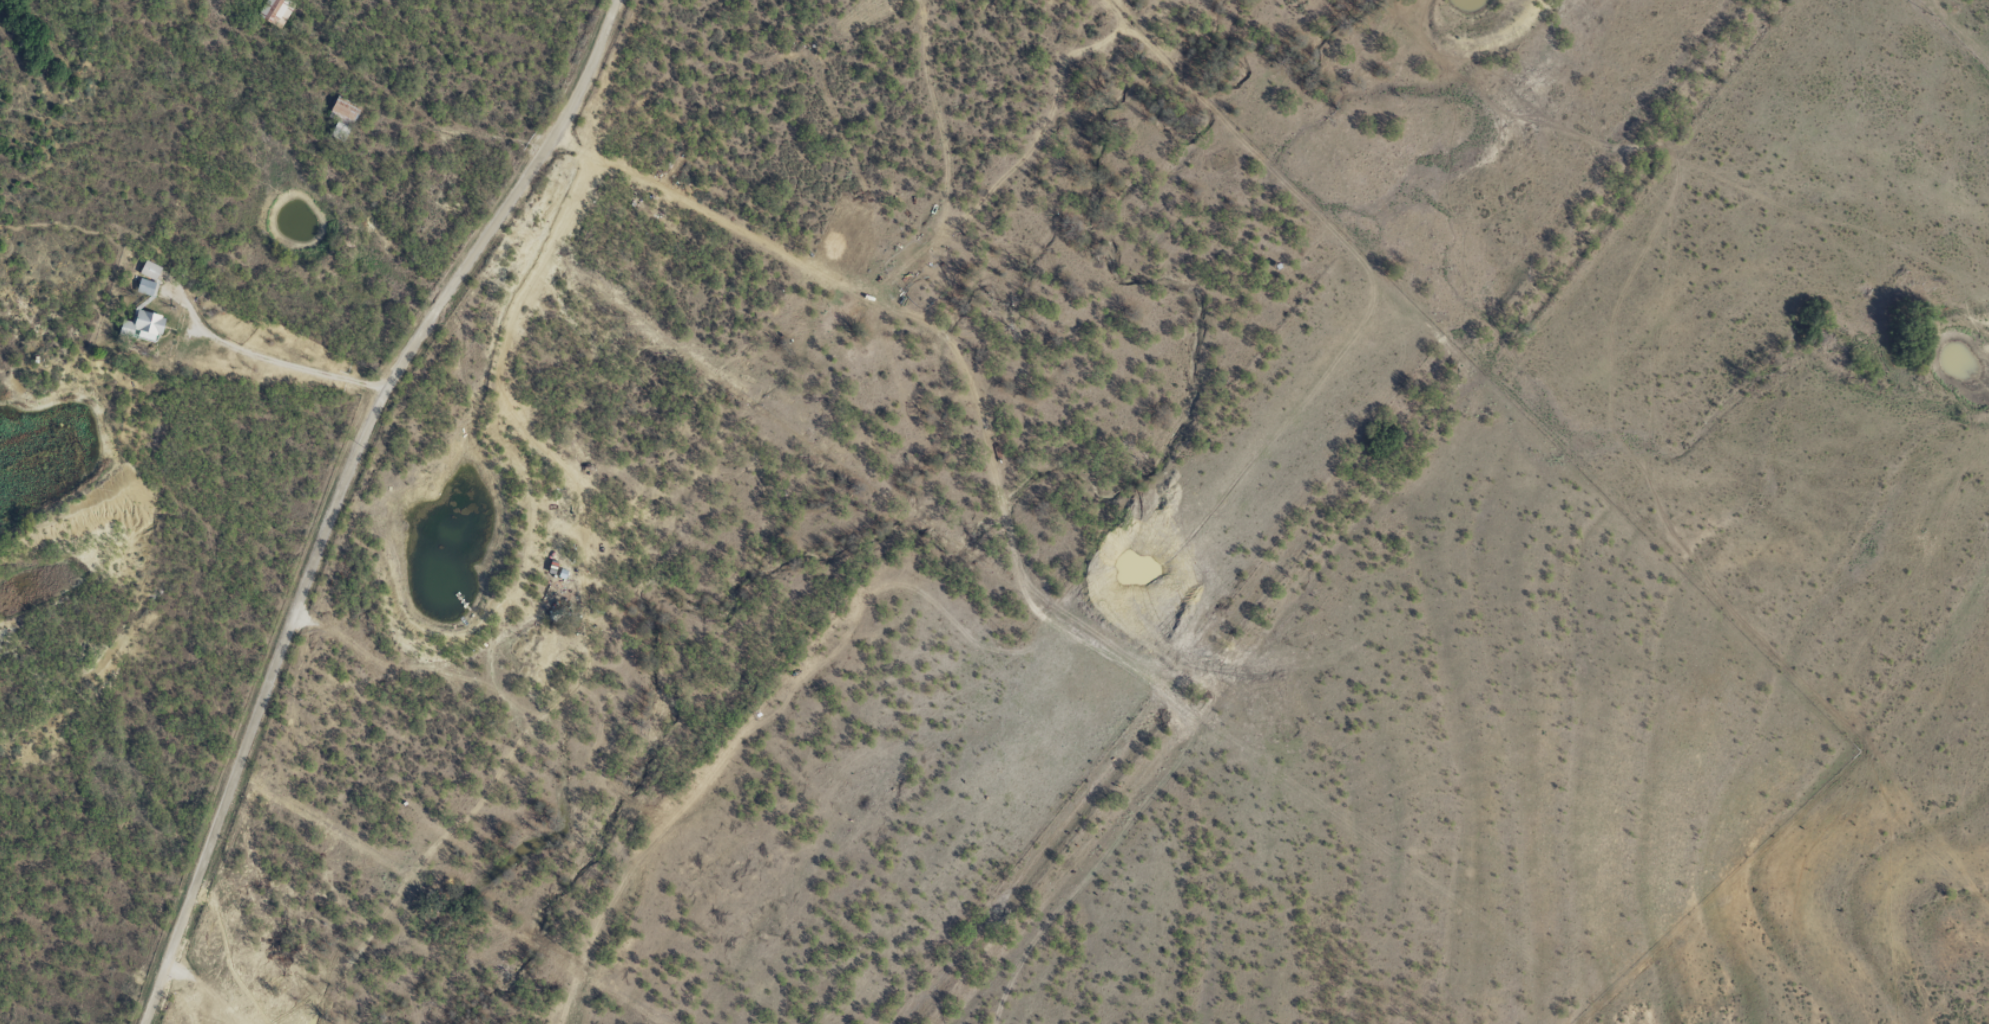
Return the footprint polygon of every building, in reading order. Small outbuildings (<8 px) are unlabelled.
[(291,0),(263,0),(255,14),(280,27),(294,2),(291,0)] [(329,134),(346,140),(360,105),(335,96),(327,116),(334,119),(329,134)] [(137,272),(154,281),(161,268),(144,259),(137,272)] [(163,337),(164,312),(127,309),(125,334),(163,337)]
